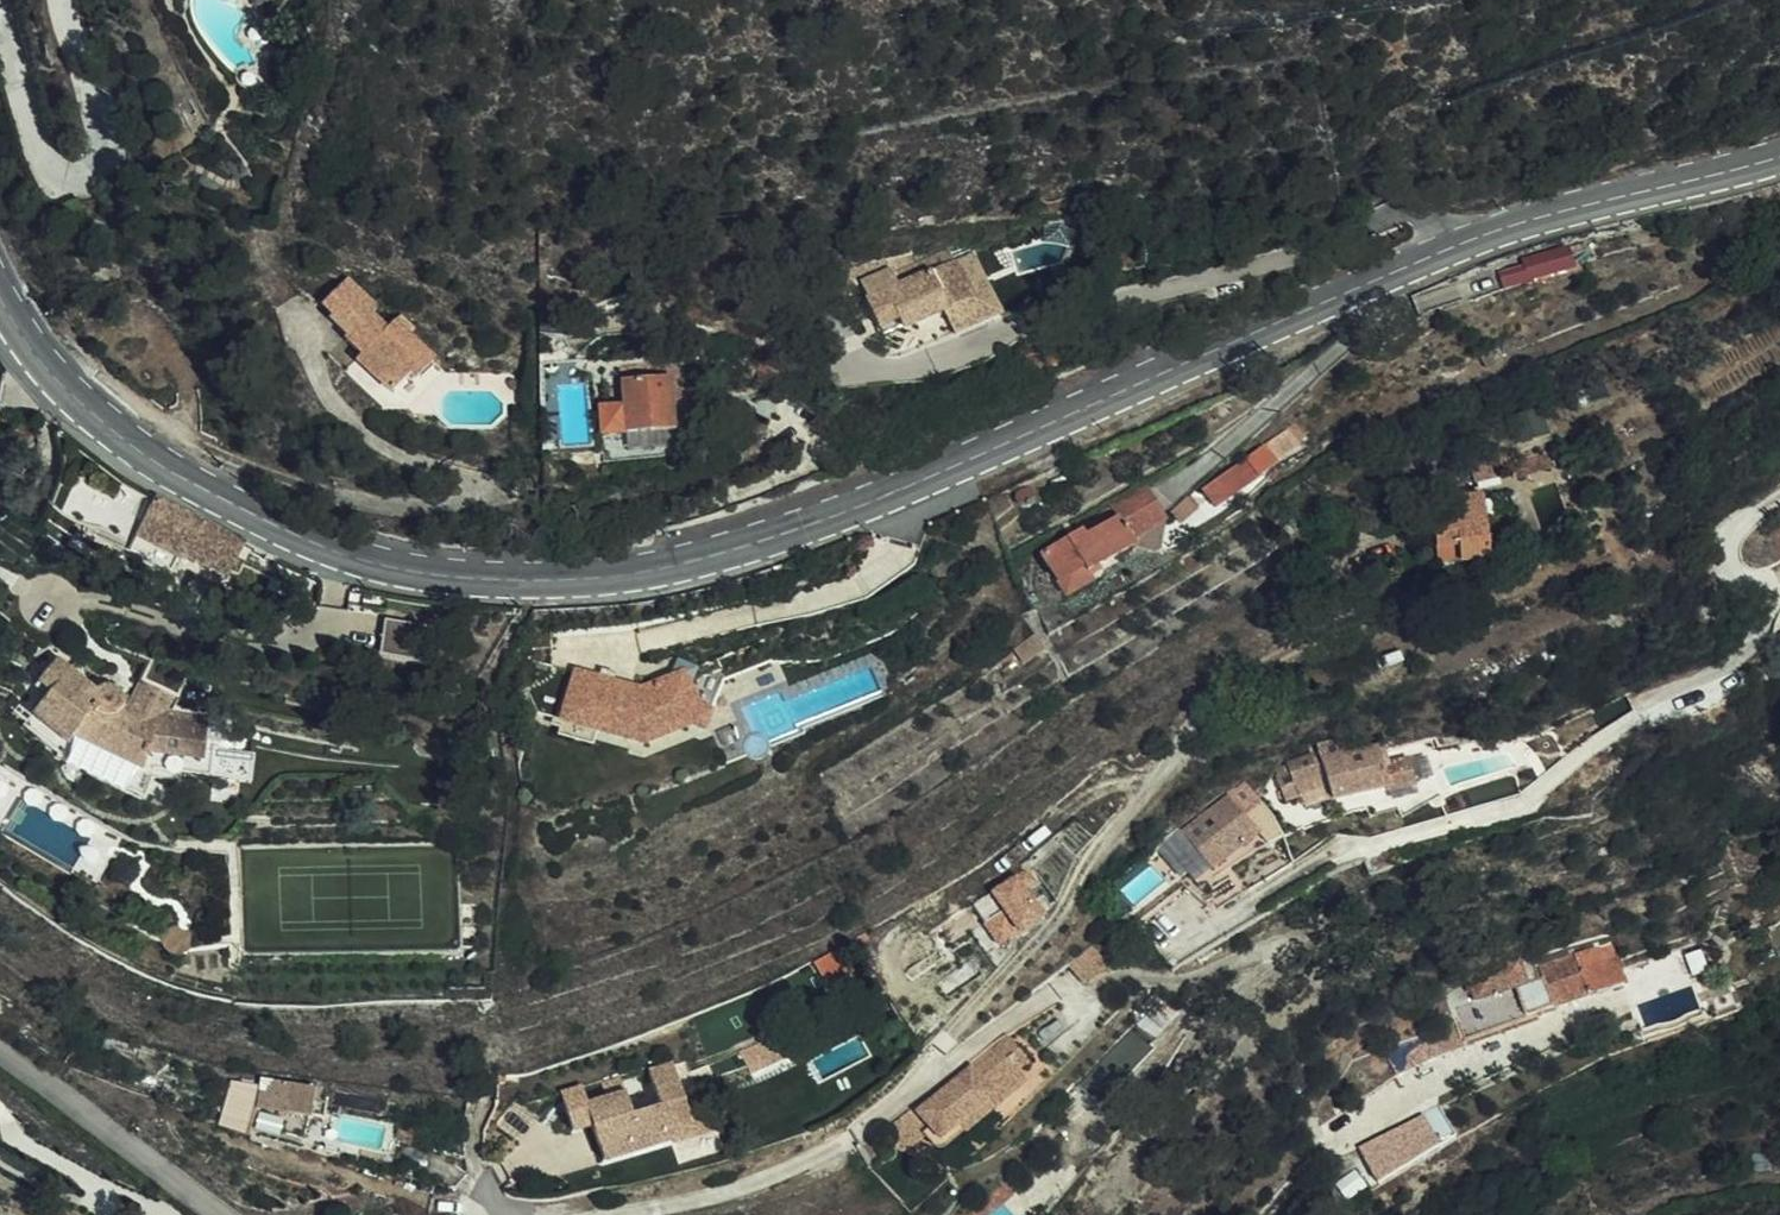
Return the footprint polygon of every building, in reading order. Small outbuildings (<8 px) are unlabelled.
[(1523,279),(1573,265),(1567,244),(1522,256),(1524,264),(1498,270),(1503,287),(1523,280),(1523,279)] [(923,268),(919,256),(848,267),(856,290),(923,268)] [(974,260),(959,266),(978,306),(950,318),(962,342),(1003,325),(974,260)] [(978,306),(959,266),(870,304),(883,332),(904,323),(915,318),(921,330),(950,318),(978,306)] [(323,305),(332,315),(334,317),(338,313),(354,328),(345,337),(344,338),(361,356),(355,361),(390,395),(411,375),(415,379),(433,361),(394,323),(385,331),(371,315),(376,310),(347,281),(323,305)] [(334,317),(332,315),(328,319),(345,337),(354,328),(338,313),(334,317)] [(915,318),(904,323),(909,335),(921,330),(915,318)] [(763,382),(790,380),(789,359),(762,360),(763,382)] [(622,381),(624,434),(671,433),(669,365),(652,364),(652,375),(642,375),(641,380),(622,381)] [(1540,405),(1507,416),(1515,442),(1548,432),(1540,405)] [(1294,428),(1304,443),(1313,436),(1303,421),(1294,428)] [(1267,468),(1304,443),(1294,428),(1270,444),(1271,445),(1230,474),(1242,490),(1269,472),(1267,468)] [(1501,477),(1497,461),(1459,469),(1464,489),(1493,484),(1492,480),(1501,477)] [(1223,503),(1242,490),(1230,474),(1211,486),(1223,503)] [(126,484),(124,482),(98,531),(121,546),(119,549),(125,552),(157,497),(126,484)] [(1149,483),(1116,501),(1137,542),(1158,550),(1167,515),(1149,483)] [(1490,558),(1486,493),(1432,497),(1436,562),(1490,558)] [(1185,520),(1203,506),(1194,494),(1175,509),(1185,520)] [(245,541),(157,497),(125,552),(182,578),(195,555),(229,571),(245,541)] [(1137,542),(1116,501),(1082,519),(1085,524),(1047,544),(1065,575),(1090,561),(1094,568),(1137,542)] [(72,531),(59,526),(53,543),(65,548),(72,531)] [(1090,561),(1065,575),(1073,589),(1098,575),(1094,568),(1090,561)] [(388,620),(381,652),(423,660),(429,629),(388,620)] [(1044,639),(1039,629),(1021,642),(1026,650),(1044,639)] [(1044,639),(1026,650),(1030,656),(1046,645),(1044,639)] [(69,664),(52,690),(30,724),(65,748),(64,754),(155,792),(166,768),(217,769),(219,741),(211,741),(210,706),(172,704),(192,678),(159,655),(134,690),(126,685),(122,678),(118,675),(111,673),(103,674),(98,678),(70,662),(69,664)] [(40,680),(52,690),(69,664),(57,657),(40,680)] [(637,691),(570,669),(552,726),(637,754),(700,731),(681,676),(637,691)] [(1335,745),(1311,752),(1312,756),(1321,753),(1325,767),(1342,762),(1347,761),(1346,756),(1340,752),(1336,748),(1335,745)] [(1293,786),(1299,784),(1326,775),(1328,774),(1325,767),(1321,753),(1312,756),(1286,763),(1289,772),(1293,786)] [(1347,782),(1350,797),(1409,783),(1405,767),(1383,772),(1382,768),(1379,755),(1347,761),(1342,762),(1347,782)] [(1408,760),(1382,768),(1383,772),(1405,767),(1409,783),(1414,782),(1408,760)] [(1436,760),(1416,765),(1419,776),(1440,772),(1436,760)] [(1347,782),(1342,762),(1325,767),(1328,774),(1326,775),(1328,787),(1347,782)] [(1293,786),(1289,772),(1281,776),(1289,802),(1303,799),(1299,784),(1293,786)] [(1305,807),(1350,797),(1347,782),(1328,787),(1326,775),(1299,784),(1303,799),(1305,807)] [(1248,779),(1232,791),(1243,806),(1259,794),(1248,779)] [(1213,865),(1261,830),(1243,806),(1232,791),(1184,827),(1213,865)] [(1171,844),(1163,838),(1152,854),(1160,860),(1171,844)] [(973,902),(1001,946),(1046,917),(1018,873),(973,902)] [(1573,950),(1531,963),(1517,967),(1525,990),(1490,1000),(1475,1008),(1443,1021),(1448,1035),(1432,1041),(1441,1065),(1472,1052),(1471,1049),(1563,1013),(1562,1011),(1570,1006),(1627,985),(1625,978),(1610,938),(1573,950)] [(869,968),(856,944),(829,958),(842,983),(869,968)] [(1106,953),(1096,962),(1102,969),(1117,967),(1106,953)] [(1490,1000),(1525,990),(1517,967),(1483,977),(1483,980),(1490,1000)] [(1745,990),(1734,968),(1708,981),(1720,1003),(1745,990)] [(1472,1000),(1475,1008),(1490,1000),(1483,980),(1467,985),(1470,991),(1468,996),(1472,1000)] [(908,999),(901,987),(885,997),(892,1008),(908,999)] [(1165,1010),(1152,996),(1132,1017),(1144,1030),(1165,1010)] [(1132,1017),(1120,1028),(1134,1040),(1144,1030),(1132,1017)] [(807,1038),(791,1025),(762,1043),(774,1061),(799,1045),(797,1043),(807,1038)] [(914,1150),(932,1139),(920,1123),(949,1105),(961,1124),(1001,1088),(999,1085),(1013,1072),(1023,1063),(1003,1042),(888,1135),(897,1146),(903,1151),(914,1150)] [(962,1126),(956,1131),(962,1139),(1023,1084),(1013,1072),(999,1085),(1001,1088),(961,1124),(962,1126)] [(259,1086),(231,1081),(227,1102),(323,1119),(327,1101),(313,1098),(315,1088),(260,1078),(259,1086)] [(601,1087),(562,1096),(566,1115),(576,1113),(579,1126),(587,1160),(639,1148),(636,1139),(678,1129),(671,1098),(629,1109),(625,1095),(605,1100),(601,1087)] [(566,1115),(562,1096),(561,1093),(548,1096),(538,1105),(531,1116),(528,1131),(569,1127),(566,1115)] [(920,1123),(932,1139),(937,1146),(956,1131),(962,1126),(961,1124),(949,1105),(920,1123)] [(1443,1108),(1357,1142),(1372,1179),(1458,1145),(1443,1108)] [(576,1113),(566,1115),(569,1127),(579,1126),(576,1113)] [(681,1139),(678,1129),(636,1139),(639,1148),(587,1160),(590,1173),(662,1156),(660,1143),(681,1139)] [(437,1134),(422,1133),(420,1149),(435,1150),(437,1134)]
